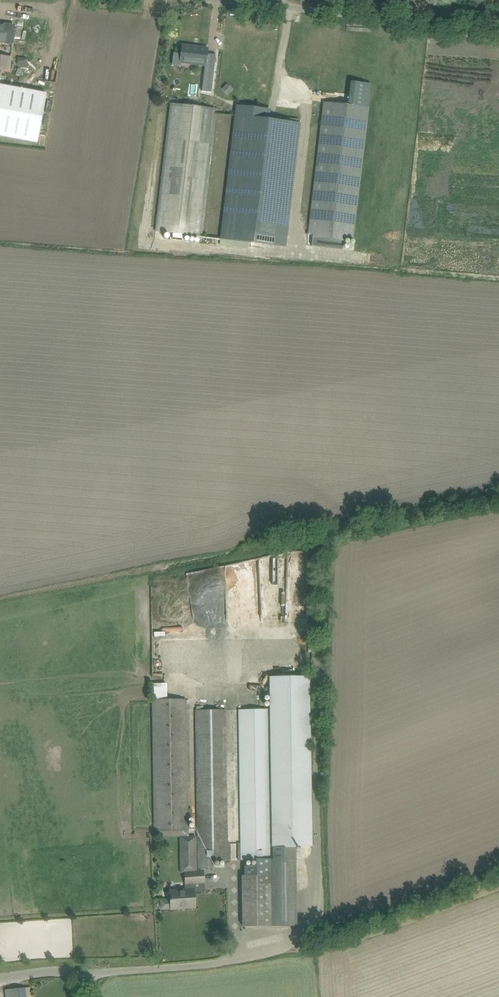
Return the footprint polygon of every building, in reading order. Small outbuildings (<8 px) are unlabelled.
[(13,43),(14,26),(0,25),(0,42),(13,43)] [(181,54),(180,62),(205,65),(202,91),(211,92),(216,54),(215,54),(215,56),(207,55),(208,48),(182,45),(181,54)] [(12,55),(0,55),(0,71),(11,71),(12,55)] [(352,239),(371,84),(351,82),(348,105),(323,102),(307,234),(312,234),(311,246),(342,249),(343,238),(352,239)] [(47,93),(0,84),(0,136),(37,143),(47,93)] [(169,240),(183,242),(184,235),(199,237),(215,108),(170,103),(155,231),(170,233),(169,240)] [(267,109),(236,105),(220,239),(286,246),(300,123),(270,119),(266,119),(267,109)] [(277,668),(298,668),(298,656),(277,655),(277,668)] [(295,846),(311,846),(308,676),(270,676),(273,847),(295,846)] [(188,831),(188,818),(192,818),(192,808),(188,808),(186,699),(152,699),(154,831),(181,831),(188,831)] [(269,847),(267,709),(238,709),(240,847),(269,847)] [(196,710),(198,843),(198,868),(213,868),(213,860),(227,860),(225,710),(196,710)] [(180,872),(184,872),(197,871),(196,836),(188,836),(188,831),(181,831),(181,836),(179,836),(180,872)] [(273,847),(269,847),(240,847),(241,860),(255,860),(255,866),(244,866),(245,875),(241,875),(242,927),(296,926),(296,916),(295,846),(273,847)] [(202,870),(197,871),(184,872),(186,884),(185,884),(186,890),(170,891),(170,900),(163,900),(162,902),(162,907),(164,909),(171,908),(171,909),(195,907),(193,889),(193,883),(203,883),(202,870)] [(21,988),(5,990),(5,996),(26,996),(24,987),(21,988)]
